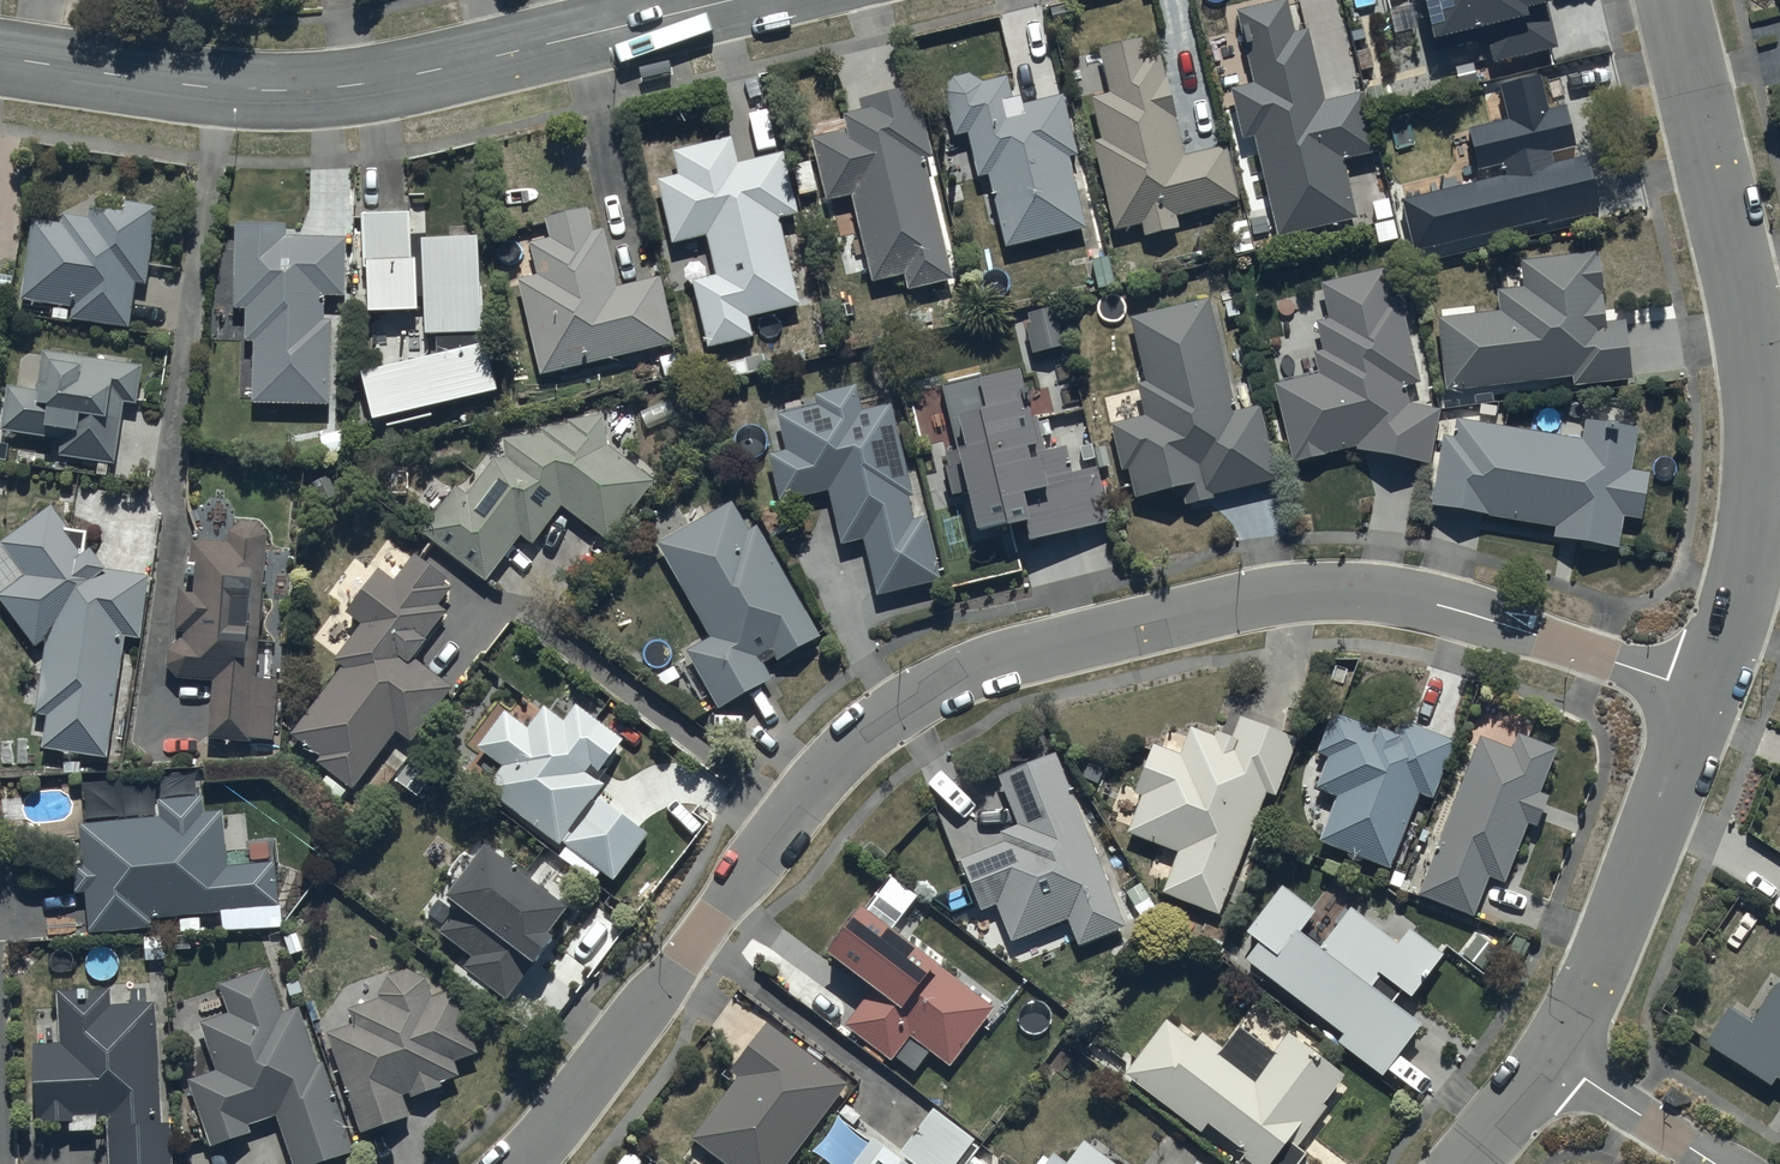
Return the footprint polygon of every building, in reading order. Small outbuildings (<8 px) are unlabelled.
[(1253,132),(1277,233),(1357,214),(1343,155),(1375,148),(1362,89),(1324,98),(1307,25),(1294,28),(1287,0),(1263,0),(1236,6),(1253,78),(1230,84),(1242,135),(1253,132)] [(1432,56),(1481,42),(1488,68),(1564,47),(1551,0),(1417,0),(1432,56)] [(1141,33),(1097,44),(1108,90),(1089,94),(1100,135),(1091,137),(1107,204),(1102,205),(1105,221),(1111,219),(1113,227),(1140,221),(1143,233),(1178,225),(1175,212),(1238,197),(1225,142),(1184,152),(1159,51),(1147,55),(1141,33)] [(1005,243),(1085,224),(1067,154),(1077,151),(1062,90),(1022,100),(1020,92),(1011,95),(1005,73),(982,79),(966,71),(951,74),(943,89),(954,132),(966,129),(977,173),(984,171),(987,170),(1005,243)] [(1544,102),(1536,73),(1497,83),(1506,116),(1470,126),(1482,174),(1400,196),(1413,249),(1589,204),(1562,97),(1544,102)] [(952,275),(922,155),(931,153),(913,82),(858,96),(860,106),(841,111),(845,126),(810,135),(825,197),(850,190),(866,251),(850,255),(857,281),(902,270),(907,286),(952,275)] [(732,133),(672,147),(677,172),(657,176),(671,239),(706,232),(714,270),(691,276),(706,344),(751,334),(746,313),(797,301),(778,214),(796,210),(783,149),(737,159),(732,133)] [(86,211),(31,205),(18,296),(57,301),(56,305),(51,304),(50,315),(66,317),(67,306),(59,305),(59,301),(71,303),(69,316),(127,324),(133,280),(145,281),(157,201),(123,197),(122,207),(87,203),(86,211)] [(515,270),(539,370),(674,339),(659,273),(615,283),(602,226),(592,228),(586,204),(544,214),(549,234),(521,241),(527,267),(523,268),(515,270)] [(408,207),(359,209),(361,263),(364,263),(366,307),(415,305),(413,254),(410,254),(408,207)] [(283,218),(233,217),(232,303),(244,303),(244,336),(251,336),(250,399),(328,400),(329,317),(323,317),(323,291),(343,292),(344,232),(283,231),(283,218)] [(477,230),(418,233),(422,329),(480,327),(477,230)] [(1437,314),(1444,386),(1571,374),(1572,382),(1630,376),(1624,316),(1604,318),(1598,254),(1595,254),(1594,249),(1519,256),(1519,259),(1490,262),(1493,297),(1498,297),(1499,307),(1474,310),(1473,306),(1441,309),(1441,314),(1437,314)] [(1278,379),(1273,380),(1292,458),(1355,443),(1356,446),(1392,449),(1429,461),(1439,407),(1411,291),(1391,296),(1383,264),(1318,280),(1321,291),(1275,302),(1283,336),(1269,340),(1278,379)] [(1235,409),(1207,295),(1129,315),(1144,379),(1136,381),(1138,390),(1105,398),(1122,468),(1127,467),(1134,492),(1179,481),(1184,501),(1212,495),(1212,491),(1277,475),(1259,403),(1235,409)] [(1062,341),(1052,304),(1026,310),(1029,321),(1025,322),(1031,349),(1062,341)] [(484,338),(358,366),(370,414),(383,411),(385,422),(430,412),(427,400),(495,385),(484,338)] [(41,348),(36,385),(4,381),(0,414),(0,428),(59,436),(57,454),(113,461),(122,398),(135,400),(140,361),(41,348)] [(1033,351),(939,374),(951,421),(936,425),(937,430),(919,434),(930,476),(935,475),(950,539),(967,535),(974,564),(1006,556),(1001,538),(1050,527),(1054,543),(1069,540),(1060,504),(1076,501),(1059,429),(1038,434),(1035,422),(1049,418),(1033,351)] [(905,464),(889,399),(861,407),(855,382),(813,392),(814,397),(763,409),(773,450),(768,451),(779,498),(827,487),(840,541),(862,536),(875,592),(908,584),(913,604),(936,598),(931,578),(939,576),(926,522),(931,521),(917,461),(905,464)] [(1554,524),(1553,533),(1618,544),(1623,512),(1640,515),(1648,469),(1629,466),(1636,424),(1616,421),(1617,415),(1604,413),(1603,419),(1584,415),(1581,436),(1501,423),(1503,415),(1462,408),(1461,413),(1445,410),(1430,500),(1488,510),(1488,512),(1554,524)] [(402,511),(424,529),(484,576),(519,532),(530,540),(560,502),(605,537),(656,472),(619,443),(615,448),(606,441),(603,413),(567,415),(500,436),(459,486),(454,482),(428,514),(411,501),(402,511)] [(148,576),(152,576),(159,511),(148,496),(81,493),(79,526),(66,525),(49,502),(0,538),(0,597),(34,643),(42,636),(34,711),(46,711),(45,716),(30,716),(29,735),(41,735),(40,745),(105,754),(122,633),(138,635),(146,575),(148,576)] [(690,520),(656,540),(708,634),(685,647),(718,704),(769,675),(760,658),(773,651),(776,657),(818,633),(756,523),(748,527),(731,498),(704,513),(700,506),(686,514),(690,520)] [(228,538),(189,536),(187,557),(184,557),(183,571),(188,572),(187,583),(177,582),(174,627),(182,628),(181,636),(167,644),(166,661),(175,674),(211,677),(206,735),(248,739),(249,735),(271,736),(276,676),(254,674),(265,530),(257,519),(240,518),(228,525),(228,538)] [(329,660),(337,668),(290,731),(320,753),(316,759),(350,785),(394,727),(409,739),(451,684),(410,653),(460,586),(413,550),(393,577),(376,565),(345,609),(359,620),(329,660)] [(622,736),(572,700),(561,717),(542,704),(537,710),(518,696),(507,711),(503,707),(475,744),(486,752),(477,764),(489,772),(497,760),(500,763),(482,787),(557,842),(559,839),(566,844),(561,851),(573,860),(578,853),(612,878),(647,830),(594,791),(601,782),(583,769),(587,762),(597,770),(622,736)] [(1490,697),(1478,732),(1418,892),(1471,912),(1473,909),(1500,919),(1507,902),(1480,892),(1487,873),(1504,879),(1526,819),(1536,823),(1548,792),(1539,788),(1555,745),(1527,735),(1535,714),(1490,697)] [(1389,866),(1418,791),(1432,796),(1454,738),(1398,717),(1393,729),(1379,723),(1378,726),(1332,709),(1316,750),(1327,754),(1315,785),(1336,792),(1318,839),(1389,866)] [(1161,888),(1217,910),(1265,790),(1274,793),(1297,736),(1238,713),(1230,732),(1216,727),(1213,733),(1190,724),(1179,751),(1152,740),(1132,789),(1140,792),(1138,797),(1126,829),(1177,849),(1161,888)] [(1124,924),(1054,750),(997,771),(1018,821),(999,829),(1003,838),(959,856),(980,907),(995,900),(1011,938),(1067,915),(1078,942),(1124,924)] [(124,817),(78,821),(81,862),(71,863),(73,888),(84,888),(87,930),(150,925),(149,914),(276,905),(273,860),(276,860),(274,842),(246,844),(244,814),(235,814),(234,796),(202,798),(202,794),(157,797),(157,792),(122,794),(124,817)] [(565,899),(484,838),(469,857),(460,850),(447,868),(455,874),(444,887),(460,899),(438,929),(470,953),(462,964),(504,996),(531,960),(528,957),(550,928),(546,924),(565,899)] [(1258,937),(1245,955),(1343,1031),(1337,1039),(1380,1073),(1420,1021),(1391,998),(1401,985),(1410,991),(1442,950),(1408,925),(1397,940),(1354,907),(1362,897),(1336,878),(1313,908),(1280,883),(1246,927),(1258,937)] [(1769,911),(1779,918),(1779,894),(1769,911)] [(932,953),(860,899),(826,945),(873,981),(842,1023),(889,1057),(908,1032),(948,1063),(990,1006),(1004,1016),(1010,1008),(933,951),(932,953)] [(266,966),(218,982),(227,1009),(198,1019),(214,1068),(187,1077),(209,1142),(249,1128),(247,1122),(275,1112),(292,1163),(300,1163),(352,1146),(322,1059),(317,1060),(297,1003),(281,1009),(266,966)] [(386,973),(348,985),(328,1015),(325,1030),(361,1129),(408,1112),(401,1092),(408,1089),(409,1094),(440,1083),(438,1078),(457,1072),(452,1058),(476,1049),(453,986),(430,994),(424,975),(405,967),(386,973)] [(30,1043),(33,1119),(68,1118),(68,1129),(96,1128),(95,1115),(107,1115),(108,1163),(171,1163),(169,1119),(160,1119),(154,999),(146,999),(145,986),(129,987),(130,1000),(121,1000),(121,997),(111,998),(111,1001),(107,1002),(107,986),(85,987),(85,982),(74,983),(74,987),(56,988),(59,1042),(30,1043)] [(1696,1047),(1762,1089),(1767,1081),(1779,1089),(1779,999),(1762,987),(1747,1011),(1742,1008),(1740,1011),(1732,1006),(1728,1013),(1719,1008),(1696,1047)] [(1123,1070),(1200,1130),(1208,1120),(1246,1149),(1237,1161),(1240,1163),(1295,1163),(1305,1150),(1295,1143),(1326,1104),(1321,1100),(1343,1072),(1324,1057),(1328,1052),(1300,1030),(1297,1033),(1255,1001),(1221,1045),(1200,1029),(1193,1038),(1166,1017),(1123,1070)] [(728,1163),(783,1163),(846,1081),(766,1019),(728,1068),(737,1074),(690,1135),(728,1163)] [(976,1145),(970,1140),(973,1137),(931,1105),(896,1151),(872,1133),(848,1163),(961,1163),(976,1145)] [(1041,1163),(1119,1163),(1101,1151),(1102,1150),(1102,1149),(1103,1148),(1103,1147),(1104,1147),(1104,1146),(1104,1145),(1104,1144),(1104,1143),(1104,1142),(1104,1141),(1104,1140),(1104,1139),(1104,1138),(1103,1137),(1102,1136),(1102,1135),(1101,1134),(1100,1134),(1099,1133),(1098,1133),(1098,1132),(1097,1132),(1096,1132),(1095,1132),(1094,1131),(1093,1131),(1092,1132),(1091,1132),(1090,1132),(1089,1132),(1088,1133),(1087,1133),(1087,1134),(1086,1134),(1085,1135),(1085,1136),(1084,1137),(1083,1138),(1067,1160),(1053,1149),(1041,1163)]
